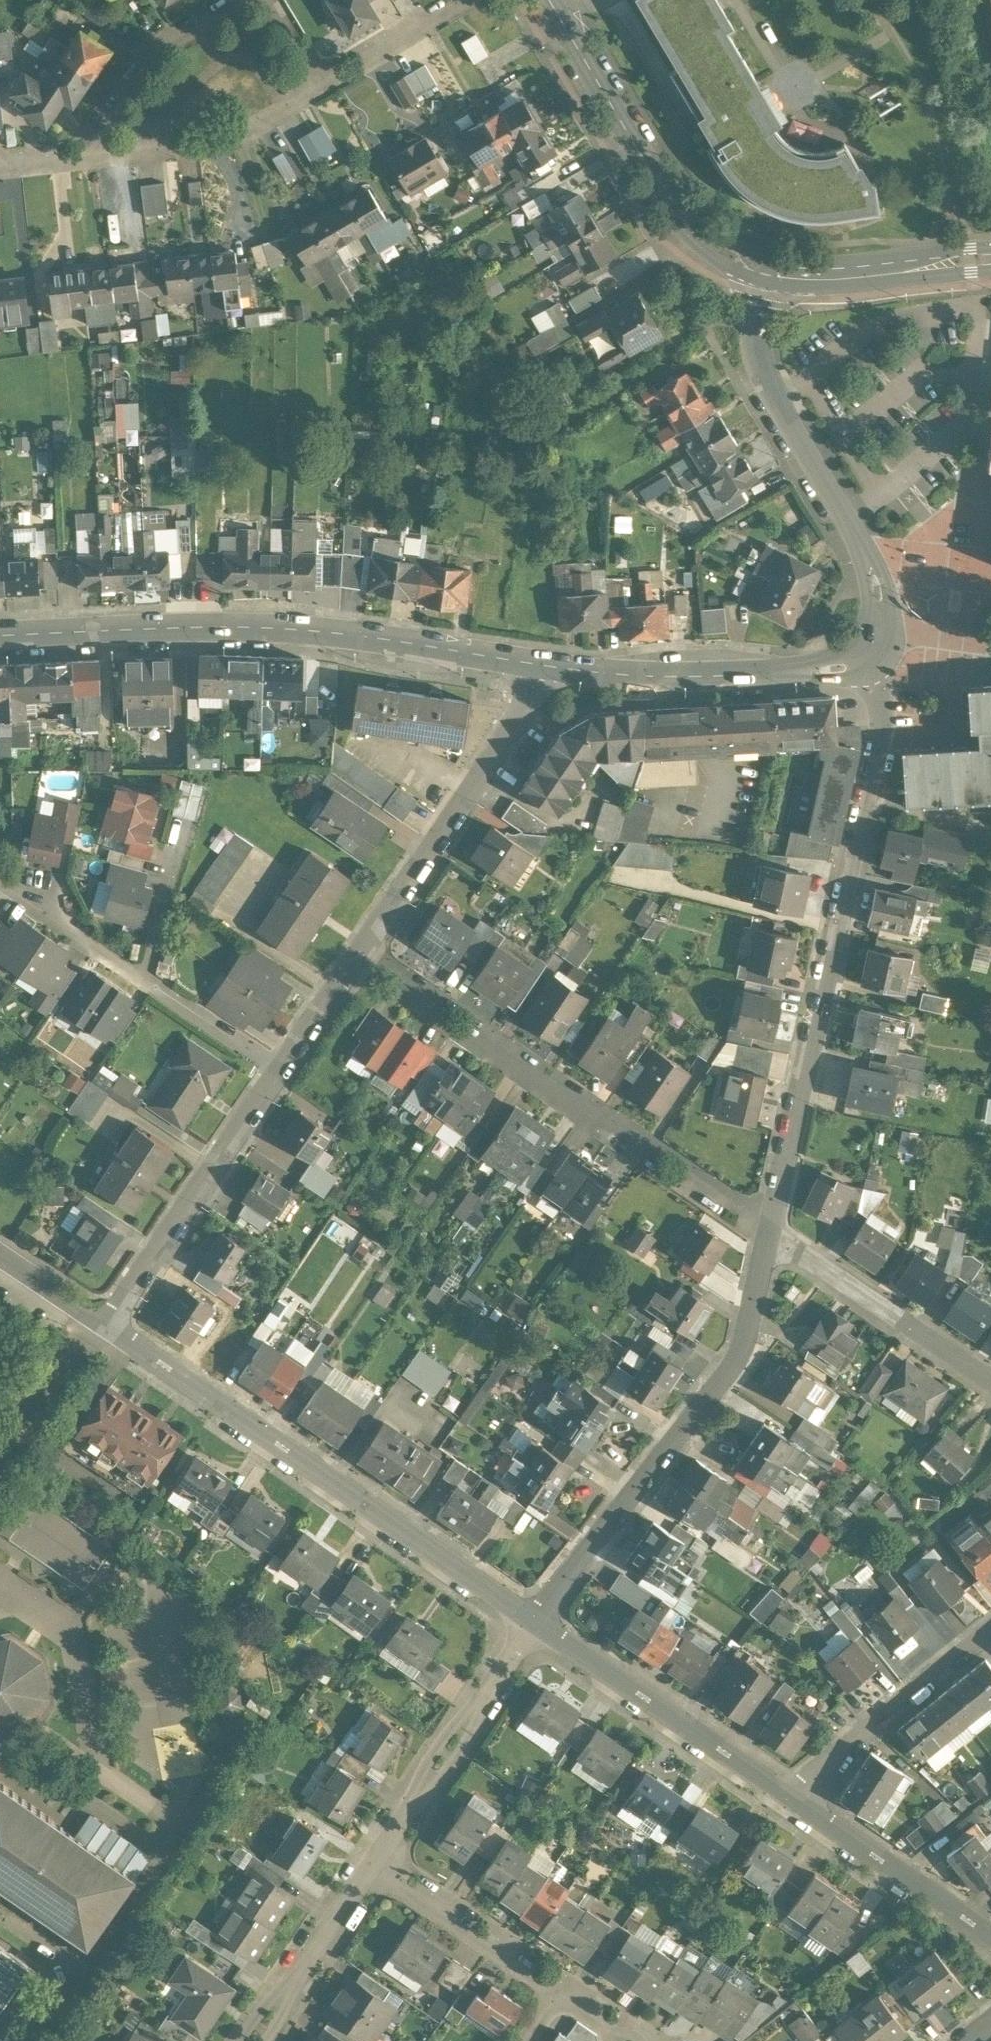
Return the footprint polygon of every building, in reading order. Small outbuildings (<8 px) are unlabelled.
[(329,0),(344,25),(339,28),(342,33),(347,30),(349,33),(350,35),(352,34),(351,34),(362,27),(363,29),(375,21),(374,20),(376,19),(365,0),(330,0),(329,0)] [(367,3),(372,11),(391,0),(371,0),(367,3)] [(676,69),(669,73),(713,148),(706,152),(717,170),(740,195),(768,213),(801,222),(835,221),(879,214),(874,183),(867,184),(844,145),(826,152),(806,152),(788,144),(774,130),(781,125),(727,34),(733,30),(716,0),(635,0),(676,69)] [(110,17),(90,3),(82,15),(102,29),(110,17)] [(87,37),(80,32),(67,51),(62,60),(92,80),(101,66),(100,65),(108,55),(93,42),(98,37),(90,32),(87,37)] [(0,34),(0,61),(15,59),(12,33),(0,34)] [(485,56),(473,35),(460,43),(472,64),(485,56)] [(67,51),(49,39),(44,48),(62,60),(67,51)] [(62,60),(44,48),(38,56),(56,68),(62,60)] [(92,80),(62,60),(56,68),(44,87),(64,100),(73,106),(82,93),(83,93),(92,80)] [(426,64),(403,77),(415,97),(438,84),(426,64)] [(44,87),(26,75),(12,95),(19,99),(14,106),(46,127),(64,100),(44,87)] [(403,77),(390,85),(404,109),(417,101),(415,97),(403,77)] [(520,100),(514,103),(514,106),(502,113),(501,111),(500,111),(519,142),(526,137),(539,130),(527,109),(528,106),(525,101),(520,100)] [(500,111),(481,123),(499,154),(519,142),(500,111)] [(481,123),(468,131),(469,133),(461,138),(476,162),(469,166),(475,175),(483,170),(487,168),(485,163),(488,161),(499,154),(481,123)] [(336,150),(322,126),(308,135),(322,159),(336,150)] [(539,130),(526,137),(529,142),(516,150),(523,163),(528,171),(537,165),(547,159),(554,155),(539,130)] [(414,145),(403,151),(404,153),(389,161),(408,194),(446,172),(426,140),(415,146),(414,145)] [(280,148),(267,155),(278,174),(291,167),(280,148)] [(547,159),(537,165),(543,174),(552,169),(547,159)] [(523,163),(516,168),(520,175),(528,171),(523,163)] [(487,168),(483,170),(491,183),(499,178),(491,165),(487,168)] [(528,171),(520,175),(523,179),(526,184),(543,174),(537,165),(528,171)] [(516,168),(510,171),(517,182),(518,181),(518,182),(523,179),(520,175),(516,168)] [(483,170),(475,175),(483,188),(491,183),(483,170)] [(554,173),(532,186),(537,196),(560,183),(554,173)] [(199,181),(188,182),(190,200),(201,198),(199,181)] [(164,183),(140,186),(143,216),(167,213),(164,183)] [(368,188),(347,201),(365,231),(386,218),(368,188)] [(578,194),(549,211),(556,224),(561,232),(591,215),(578,194)] [(365,231),(347,201),(328,213),(345,242),(356,236),(365,231)] [(614,210),(595,222),(602,234),(621,223),(614,210)] [(328,213),(308,224),(326,254),(335,248),(345,242),(328,213)] [(591,215),(561,232),(566,241),(573,252),(602,234),(595,222),(591,215)] [(386,218),(365,231),(377,251),(378,253),(400,241),(386,218)] [(308,224),(289,236),(306,266),(317,259),(326,254),(308,224)] [(556,224),(540,233),(545,242),(561,232),(556,224)] [(365,231),(356,236),(368,256),(377,251),(365,231)] [(561,232),(545,242),(550,251),(566,241),(561,232)] [(602,234),(573,252),(578,260),(585,271),(586,273),(615,256),(602,234)] [(277,240),(263,245),(269,267),(284,263),(277,240)] [(269,267),(263,245),(249,248),(256,271),(269,267)] [(335,248),(326,254),(338,274),(347,268),(335,248)] [(235,252),(211,255),(215,289),(223,288),(239,286),(236,264),(235,252)] [(326,254),(317,259),(329,279),(338,274),(326,254)] [(211,255),(188,258),(192,291),(203,290),(215,289),(211,255)] [(188,258),(165,260),(166,273),(169,294),(192,291),(188,258)] [(578,260),(565,267),(572,279),(585,271),(578,260)] [(144,263),(133,264),(135,276),(146,275),(144,263)] [(248,263),(236,264),(239,286),(250,285),(248,263)] [(133,264),(110,267),(114,301),(137,298),(135,276),(133,264)] [(110,267),(87,270),(91,303),(114,301),(110,267)] [(87,270),(48,274),(53,317),(71,314),(70,307),(84,306),(84,304),(91,303),(87,270)] [(166,273),(155,274),(158,296),(169,294),(166,273)] [(146,275),(148,297),(158,296),(155,274),(146,275)] [(146,275),(135,276),(137,298),(148,297),(146,275)] [(0,280),(0,324),(26,320),(21,277),(0,280)] [(598,284),(577,296),(584,308),(605,296),(598,284)] [(250,285),(239,286),(240,296),(252,294),(250,285)] [(215,289),(203,290),(206,317),(226,315),(223,288),(215,289)] [(606,314),(605,314),(610,323),(616,333),(649,314),(638,295),(624,303),(621,299),(615,302),(618,307),(606,314)] [(91,303),(84,304),(84,306),(86,325),(116,321),(114,301),(91,303)] [(309,304),(295,305),(296,318),(310,316),(309,304)] [(170,308),(155,310),(158,339),(173,337),(170,308)] [(261,310),(261,313),(262,324),(285,322),(283,308),(261,310)] [(604,311),(577,326),(584,338),(610,323),(605,314),(606,314),(604,311)] [(261,313),(242,315),(244,328),(262,326),(262,324),(261,313)] [(649,314),(616,333),(622,343),(628,353),(661,334),(649,314)] [(564,320),(539,334),(546,348),(572,333),(564,320)] [(55,323),(39,324),(43,353),(58,351),(55,323)] [(43,353),(39,324),(27,326),(30,354),(43,353)] [(622,343),(596,358),(602,369),(628,353),(622,343)] [(683,372),(656,388),(661,397),(675,420),(670,424),(680,441),(685,437),(693,451),(728,430),(717,411),(714,413),(707,401),(702,404),(683,372)] [(652,383),(640,390),(648,405),(661,397),(656,388),(652,383)] [(119,398),(128,398),(128,393),(103,394),(104,422),(120,421),(119,398)] [(142,444),(141,403),(121,403),(122,445),(142,444)] [(152,433),(152,455),(175,456),(175,471),(197,472),(198,434),(191,434),(191,420),(173,419),(173,433),(152,433)] [(670,424),(656,432),(666,449),(680,441),(670,424)] [(728,430),(693,451),(700,463),(706,473),(738,454),(733,445),(736,444),(728,430)] [(369,431),(348,431),(347,449),(382,451),(383,432),(368,432),(369,431)] [(738,454),(706,473),(709,478),(722,500),(723,501),(740,490),(757,480),(741,453),(738,454)] [(700,463),(686,472),(695,486),(709,478),(706,473),(700,463)] [(641,485),(649,499),(676,482),(668,469),(641,485)] [(686,472),(677,478),(685,492),(695,486),(686,472)] [(740,490),(723,501),(722,500),(709,508),(716,521),(748,502),(740,490)] [(152,512),(141,512),(142,531),(153,530),(152,512)] [(97,514),(81,515),(81,529),(88,528),(88,533),(98,533),(98,521),(97,514)] [(234,519),(220,519),(219,554),(224,554),(224,553),(237,553),(238,530),(238,520),(234,520),(234,519)] [(107,520),(98,521),(98,533),(108,532),(107,520)] [(248,521),(238,520),(238,530),(247,530),(248,521)] [(189,521),(175,522),(176,529),(177,529),(178,552),(191,551),(189,521)] [(258,521),(248,521),(247,530),(258,531),(258,521)] [(316,521),(291,521),(291,531),(292,531),(292,555),(315,555),(316,521)] [(360,526),(344,524),(342,553),(358,555),(360,526)] [(35,529),(13,530),(14,542),(36,541),(35,529)] [(176,529),(153,530),(154,553),(168,553),(168,555),(178,554),(178,552),(177,529),(176,529)] [(168,553),(154,553),(153,530),(142,531),(144,554),(146,588),(169,587),(168,555),(168,553)] [(247,530),(238,530),(237,553),(247,554),(247,530)] [(258,531),(247,530),(247,554),(258,554),(258,531)] [(142,531),(133,531),(134,554),(144,554),(142,531)] [(291,531),(282,531),(281,554),(292,555),(292,531),(291,531)] [(108,532),(98,533),(99,556),(110,555),(109,532),(108,532)] [(55,533),(43,534),(44,554),(56,553),(55,533)] [(98,533),(88,533),(90,557),(99,556),(98,533)] [(400,541),(374,538),(371,557),(397,561),(400,541)] [(36,541),(14,542),(15,561),(25,560),(37,560),(36,541)] [(768,545),(754,571),(769,579),(783,553),(768,545)] [(237,553),(224,553),(224,554),(223,586),(247,587),(247,554),(237,553)] [(342,554),(321,553),(321,587),(340,588),(342,554)] [(358,555),(342,553),(342,554),(340,588),(360,590),(365,556),(358,555)] [(817,571),(783,553),(769,579),(805,598),(818,573),(819,574),(820,571),(818,570),(817,571)] [(134,554),(121,555),(123,590),(146,588),(144,554),(134,554)] [(210,580),(209,554),(195,554),(196,581),(210,580)] [(258,554),(247,554),(247,587),(269,587),(269,554),(258,554)] [(281,554),(269,554),(269,587),(291,588),(292,555),(281,554)] [(110,555),(99,556),(101,591),(123,590),(121,555),(110,555)] [(315,555),(292,555),(291,588),(314,588),(315,555)] [(90,557),(75,557),(77,592),(101,591),(99,556),(90,557)] [(397,561),(371,557),(367,591),(377,592),(376,594),(392,596),(397,561)] [(423,559),(407,557),(406,562),(397,561),(392,596),(408,598),(409,596),(417,597),(423,559)] [(439,561),(423,559),(417,597),(416,605),(453,610),(454,603),(465,604),(469,570),(438,566),(439,561)] [(15,561),(2,561),(4,594),(27,593),(25,560),(15,561)] [(37,560),(25,560),(27,593),(39,593),(37,560)] [(57,561),(43,562),(44,590),(58,589),(57,561)] [(638,570),(638,581),(650,581),(665,580),(664,569),(638,570)] [(680,571),(680,585),(696,585),(696,571),(680,571)] [(754,571),(740,598),(755,606),(769,579),(754,571)] [(590,573),(580,574),(581,594),(591,593),(590,573)] [(580,574),(569,574),(571,594),(581,594),(580,574)] [(805,598),(769,579),(755,606),(789,624),(788,625),(791,627),(793,624),(792,623),(805,598)] [(605,580),(604,592),(606,606),(626,605),(625,580),(605,580)] [(638,581),(639,604),(651,604),(650,581),(638,581)] [(591,593),(581,594),(584,628),(606,626),(605,606),(606,606),(604,592),(591,593)] [(691,613),(690,592),(677,592),(678,614),(691,613)] [(571,594),(557,595),(560,629),(584,628),(581,594),(571,594)] [(606,606),(605,606),(606,626),(619,625),(620,639),(666,637),(664,603),(651,604),(639,604),(626,605),(606,606)] [(700,611),(702,632),(725,631),(723,609),(700,611)] [(224,658),(199,657),(200,695),(223,696),(224,658)] [(261,659),(224,658),(223,696),(255,697),(261,697),(261,659)] [(302,660),(261,659),(261,697),(267,697),(301,698),(302,660)] [(173,661),(122,662),(124,725),(175,724),(173,661)] [(98,664),(74,665),(74,701),(74,717),(78,717),(78,728),(74,728),(74,731),(98,731),(98,664)] [(74,665),(41,666),(43,702),(74,701),(74,665)] [(41,666),(9,667),(11,722),(26,721),(25,703),(35,703),(43,702),(41,666)] [(0,668),(0,722),(11,722),(9,667),(0,668)] [(441,692),(430,691),(429,696),(397,691),(398,686),(387,684),(386,690),(359,686),(352,728),(464,745),(471,702),(441,698),(441,692)] [(967,688),(968,693),(963,693),(964,705),(968,704),(970,731),(978,730),(979,747),(971,748),(971,747),(901,751),(905,807),(990,802),(990,687),(979,688),(967,688)] [(255,706),(250,712),(249,732),(261,732),(261,697),(255,697),(255,706)] [(261,732),(273,732),(273,712),(266,706),(267,697),(261,697),(261,732)] [(317,697),(306,697),(305,718),(316,718),(317,697)] [(831,698),(771,702),(775,748),(828,745),(834,744),(833,729),(831,698)] [(200,699),(188,700),(188,722),(201,721),(200,699)] [(771,702),(645,711),(643,757),(643,758),(689,755),(689,757),(692,757),(717,755),(717,753),(775,749),(775,748),(771,702)] [(35,703),(25,703),(26,721),(29,721),(35,721),(35,703)] [(595,761),(597,759),(643,757),(645,711),(644,711),(592,714),(558,735),(595,761)] [(35,721),(29,721),(29,731),(74,731),(74,728),(74,719),(35,721)] [(11,731),(29,731),(29,721),(26,721),(11,722),(11,731)] [(11,738),(11,731),(11,722),(0,722),(0,739),(11,738)] [(857,727),(833,729),(834,744),(828,745),(821,776),(818,790),(846,797),(858,743),(857,727)] [(29,747),(29,731),(11,731),(11,738),(11,747),(29,747)] [(273,732),(261,732),(261,745),(273,745),(273,732)] [(557,817),(595,761),(558,735),(520,792),(557,817)] [(191,766),(223,767),(224,755),(204,754),(205,736),(192,736),(191,766)] [(418,801),(333,742),(331,772),(374,803),(402,823),(418,801)] [(114,752),(87,752),(87,771),(115,771),(114,752)] [(689,755),(643,758),(633,787),(698,783),(697,767),(692,757),(689,757),(689,755)] [(643,757),(597,759),(595,761),(619,777),(617,782),(633,787),(643,758),(643,757)] [(11,764),(2,764),(2,793),(11,793),(11,764)] [(805,772),(800,794),(794,793),(786,829),(790,830),(808,834),(818,790),(821,776),(805,772)] [(374,803),(331,773),(329,773),(321,784),(338,795),(338,794),(367,813),(374,803)] [(144,791),(133,788),(132,791),(120,787),(113,810),(149,820),(156,797),(143,794),(144,791)] [(846,797),(818,790),(808,834),(808,835),(832,840),(836,841),(846,797)] [(367,813),(338,794),(338,795),(316,827),(363,858),(385,825),(367,813)] [(627,807),(618,841),(629,841),(646,843),(647,836),(648,828),(654,806),(630,799),(627,807)] [(513,801),(501,819),(522,833),(523,835),(545,836),(546,824),(513,801)] [(603,801),(592,839),(618,841),(627,807),(603,801)] [(80,806),(56,802),(53,819),(65,821),(61,840),(73,842),(80,806)] [(22,809),(11,809),(11,829),(23,829),(22,809)] [(149,820),(113,810),(107,833),(119,837),(119,839),(130,842),(130,840),(143,843),(143,842),(149,820)] [(53,819),(37,815),(29,856),(57,862),(61,840),(65,821),(53,819)] [(516,884),(538,854),(517,840),(499,827),(478,857),(516,884)] [(969,836),(932,828),(930,839),(926,857),(963,866),(969,836)] [(930,839),(888,829),(880,864),(894,867),(914,872),(918,855),(926,857),(930,839)] [(808,834),(790,830),(788,856),(794,856),(830,859),(832,840),(808,835),(808,834)] [(540,856),(553,837),(545,836),(523,835),(522,833),(517,840),(538,854),(540,856)] [(235,834),(194,893),(212,905),(253,847),(235,834)] [(143,843),(130,840),(130,842),(126,855),(144,860),(148,861),(152,845),(143,842),(143,843)] [(629,841),(628,865),(666,868),(668,845),(646,843),(629,841)] [(108,848),(97,844),(93,858),(104,861),(108,848)] [(126,855),(110,850),(106,862),(111,863),(141,871),(144,860),(126,855)] [(312,852),(258,932),(296,958),(350,878),(312,852)] [(759,853),(757,865),(760,865),(782,870),(785,855),(759,853)] [(788,856),(785,855),(782,870),(790,872),(794,856),(788,856)] [(141,871),(111,863),(105,882),(114,885),(116,881),(141,888),(145,873),(141,871)] [(782,870),(760,865),(755,887),(758,887),(755,902),(803,912),(811,877),(790,872),(782,870)] [(914,872),(894,867),(891,879),(912,884),(914,872)] [(141,888),(116,881),(114,885),(106,916),(141,925),(150,891),(141,888)] [(942,891),(917,885),(913,896),(915,897),(927,900),(926,901),(939,904),(942,891)] [(913,896),(876,887),(868,922),(907,932),(915,897),(913,896)] [(927,900),(915,897),(907,932),(919,935),(926,901),(927,900)] [(470,937),(435,914),(416,944),(452,968),(466,947),(471,938),(470,937)] [(642,936),(653,944),(665,927),(654,919),(642,936)] [(481,921),(470,937),(471,938),(466,947),(476,954),(493,929),(481,921)] [(0,953),(0,960),(20,973),(44,937),(21,922),(13,934),(0,953)] [(575,922),(556,950),(577,965),(592,944),(584,938),(589,931),(575,922)] [(0,926),(0,953),(13,934),(0,926)] [(504,937),(493,929),(476,954),(486,960),(491,952),(493,953),(496,948),(504,937)] [(793,936),(756,929),(752,948),(759,949),(756,966),(755,967),(774,971),(782,973),(786,956),(789,957),(793,936)] [(44,937),(20,973),(42,988),(43,989),(60,964),(67,953),(44,937)] [(269,958),(247,944),(238,957),(242,960),(243,958),(261,970),(269,958)] [(914,957),(870,947),(862,982),(901,991),(906,971),(910,972),(914,957)] [(526,968),(496,948),(493,953),(524,974),(527,969),(526,968)] [(493,953),(491,952),(486,960),(471,983),(504,1004),(524,974),(493,953)] [(261,970),(243,958),(242,960),(229,978),(272,1007),(285,988),(287,989),(288,988),(261,970)] [(541,971),(530,963),(526,968),(527,969),(538,976),(541,971)] [(60,964),(43,989),(58,999),(72,979),(75,974),(60,964)] [(774,971),(755,967),(756,966),(750,965),(747,979),(771,984),(774,971)] [(538,976),(527,969),(524,974),(504,1004),(513,1011),(538,976)] [(66,1009),(64,1012),(84,1026),(111,986),(91,972),(82,985),(66,1009)] [(272,1007),(229,978),(217,996),(216,998),(234,1010),(261,1028),(262,1027),(260,1025),(272,1007)] [(58,999),(56,1002),(66,1009),(82,985),(72,979),(58,999)] [(583,1001),(551,979),(524,1018),(557,1040),(583,1001)] [(111,986),(84,1026),(103,1039),(106,1036),(121,1013),(130,999),(111,986)] [(942,994),(914,987),(909,1006),(937,1013),(942,994)] [(42,988),(31,1003),(48,1014),(56,1002),(58,999),(43,989),(42,988)] [(780,1000),(744,991),(735,1027),(735,1028),(753,1032),(772,1036),(780,1000)] [(234,1010),(216,998),(217,996),(213,993),(206,1004),(228,1019),(230,1016),(234,1010)] [(131,1020),(123,1033),(133,1040),(145,1021),(161,1032),(168,1022),(142,1004),(137,1011),(131,1020)] [(620,1029),(605,1018),(590,1040),(578,1057),(608,1077),(625,1052),(640,1030),(650,1015),(636,1006),(620,1029)] [(910,1017),(861,1007),(860,1013),(857,1027),(854,1041),(869,1045),(868,1046),(874,1047),(874,1046),(887,1049),(894,1050),(897,1034),(906,1036),(910,1017)] [(369,1012),(354,1033),(364,1040),(378,1019),(369,1012)] [(860,1013),(854,1012),(851,1025),(857,1027),(860,1013)] [(121,1013),(106,1036),(116,1042),(123,1033),(131,1020),(121,1013)] [(364,1040),(355,1053),(377,1068),(402,1032),(379,1017),(378,1019),(364,1040)] [(753,1032),(735,1028),(735,1027),(730,1026),(727,1039),(736,1041),(749,1044),(751,1044),(753,1032)] [(640,1030),(625,1052),(636,1059),(651,1037),(640,1030)] [(590,1040),(577,1031),(566,1048),(578,1057),(590,1040)] [(402,1032),(377,1069),(398,1083),(400,1084),(409,1071),(408,1070),(423,1048),(424,1047),(402,1032)] [(726,1039),(709,1035),(697,1053),(711,1062),(726,1039)] [(178,1067),(150,1108),(180,1128),(205,1091),(210,1094),(228,1068),(187,1040),(172,1062),(178,1067)] [(749,1044),(736,1041),(730,1066),(761,1073),(766,1048),(751,1044),(749,1044)] [(423,1048),(408,1070),(409,1071),(419,1078),(425,1069),(434,1056),(423,1048)] [(887,1049),(884,1061),(908,1067),(919,1069),(922,1056),(894,1050),(887,1049)] [(656,1050),(629,1090),(661,1112),(672,1095),(668,1093),(675,1082),(679,1085),(688,1072),(656,1050)] [(896,1077),(905,1079),(908,1067),(884,1061),(882,1072),(896,1076),(896,1077)] [(440,1079),(424,1103),(425,1104),(445,1118),(472,1078),(451,1063),(440,1079)] [(730,1066),(727,1065),(717,1114),(752,1121),(763,1073),(761,1073),(730,1066)] [(882,1072),(853,1065),(845,1097),(889,1108),(896,1077),(896,1076),(882,1072)] [(919,1069),(908,1067),(905,1079),(921,1083),(924,1070),(919,1069)] [(398,1083),(377,1069),(368,1082),(389,1096),(398,1083)] [(440,1079),(425,1069),(419,1078),(405,1098),(421,1109),(425,1104),(424,1103),(440,1079)] [(137,1084),(120,1073),(114,1082),(131,1093),(137,1084)] [(472,1078),(445,1118),(463,1131),(464,1131),(475,1116),(492,1092),(472,1078)] [(87,1080),(65,1113),(89,1128),(110,1096),(107,1093),(87,1080)] [(131,1093),(114,1082),(107,1093),(110,1096),(134,1111),(141,1100),(131,1093)] [(494,1133),(481,1152),(482,1152),(501,1166),(533,1119),(513,1105),(494,1133)] [(330,1135),(299,1114),(279,1144),(310,1165),(311,1164),(330,1135)] [(475,1116),(464,1131),(463,1131),(458,1138),(470,1147),(484,1127),(485,1126),(486,1124),(475,1116)] [(463,1131),(445,1118),(436,1131),(454,1144),(458,1138),(463,1131)] [(533,1119),(501,1166),(519,1178),(520,1179),(534,1160),(552,1133),(533,1119)] [(470,1147),(466,1153),(476,1160),(482,1152),(481,1152),(494,1133),(485,1126),(484,1127),(470,1147)] [(140,1131),(102,1187),(137,1212),(175,1154),(140,1131)] [(554,1174),(539,1195),(559,1209),(591,1162),(571,1148),(554,1174)] [(534,1160),(520,1179),(519,1178),(514,1186),(526,1194),(530,1188),(544,1167),(534,1160)] [(591,1162),(559,1209),(578,1222),(593,1201),(611,1176),(591,1162)] [(336,1180),(311,1164),(310,1165),(298,1181),(323,1198),(336,1180)] [(544,1167),(530,1188),(539,1195),(554,1174),(544,1167)] [(834,1179),(819,1172),(805,1201),(830,1213),(834,1205),(841,1204),(853,1180),(837,1172),(834,1179)] [(286,1194),(260,1176),(243,1200),(247,1203),(269,1219),(286,1194)] [(877,1189),(863,1186),(858,1207),(872,1210),(877,1189)] [(477,1200),(467,1193),(459,1203),(470,1211),(477,1200)] [(110,1213),(84,1196),(78,1205),(88,1212),(104,1223),(107,1218),(110,1213)] [(488,1207),(477,1200),(470,1211),(481,1218),(488,1207)] [(593,1201),(578,1222),(589,1229),(603,1208),(593,1201)] [(269,1219),(247,1203),(240,1212),(263,1228),(269,1219)] [(843,1230),(855,1212),(846,1205),(833,1223),(843,1230)] [(872,1210),(865,1217),(895,1241),(901,1233),(872,1210)] [(104,1223),(88,1212),(73,1234),(84,1241),(75,1255),(95,1268),(107,1249),(110,1247),(112,1246),(112,1244),(113,1241),(119,1233),(104,1223)] [(618,1224),(631,1233),(637,1224),(624,1215),(618,1224)] [(895,1241),(865,1217),(845,1243),(875,1267),(895,1241)] [(726,1239),(697,1220),(687,1235),(691,1237),(682,1251),(707,1267),(726,1239)] [(654,1235),(637,1224),(631,1233),(647,1244),(654,1235)] [(954,1231),(945,1272),(957,1276),(962,1253),(966,1233),(954,1231)] [(647,1244),(631,1233),(625,1242),(642,1253),(647,1244)] [(242,1249),(221,1235),(209,1252),(208,1252),(201,1262),(203,1263),(201,1265),(203,1266),(221,1278),(229,1265),(231,1266),(242,1249)] [(915,1252),(895,1282),(924,1302),(945,1272),(915,1252)] [(972,1255),(962,1253),(957,1276),(968,1283),(983,1263),(972,1255)] [(221,1278),(203,1266),(194,1279),(216,1294),(217,1294),(223,1284),(223,1283),(225,1280),(221,1278)] [(242,1297),(223,1284),(217,1294),(235,1306),(234,1306),(235,1307),(242,1297)] [(690,1289),(689,1290),(681,1285),(670,1300),(656,1289),(647,1302),(675,1322),(674,1323),(681,1328),(682,1327),(692,1334),(712,1306),(695,1295),(696,1293),(690,1289)] [(945,1315),(974,1335),(990,1311),(990,1301),(981,1294),(978,1298),(964,1288),(945,1315)] [(213,1308),(185,1289),(161,1324),(189,1343),(197,1331),(210,1312),(213,1308)] [(854,1321),(831,1305),(824,1314),(848,1331),(854,1321)] [(210,1312),(197,1331),(207,1338),(220,1318),(210,1312)] [(824,1314),(823,1314),(811,1330),(809,1328),(804,1329),(801,1333),(802,1339),(813,1347),(832,1360),(851,1333),(848,1331),(824,1314)] [(261,1323),(247,1343),(257,1350),(263,1341),(271,1330),(261,1323)] [(700,1339),(692,1334),(682,1327),(681,1328),(675,1336),(694,1348),(700,1339)] [(851,1333),(832,1360),(841,1366),(859,1339),(851,1333)] [(694,1348),(675,1336),(669,1345),(687,1357),(694,1348)] [(677,1352),(657,1339),(653,1346),(673,1359),(677,1352)] [(263,1341),(257,1350),(238,1377),(258,1391),(283,1355),(263,1341)] [(673,1359),(653,1346),(644,1358),(639,1366),(669,1386),(683,1366),(673,1359)] [(644,1358),(627,1347),(622,1354),(639,1366),(644,1358)] [(832,1360),(813,1347),(806,1356),(834,1375),(841,1366),(832,1360)] [(447,1371),(417,1350),(401,1374),(431,1394),(447,1371)] [(617,1362),(622,1354),(617,1350),(608,1363),(621,1372),(625,1367),(617,1362)] [(639,1366),(622,1354),(617,1362),(625,1367),(634,1373),(639,1366)] [(283,1355),(258,1391),(278,1404),(297,1377),(302,1368),(302,1367),(283,1355)] [(309,1356),(302,1367),(302,1368),(297,1377),(307,1384),(320,1363),(309,1356)] [(834,1389),(787,1358),(766,1388),(805,1415),(815,1400),(823,1405),(834,1389)] [(943,1388),(906,1361),(886,1390),(923,1417),(943,1388)] [(320,1363),(307,1384),(316,1390),(322,1381),(322,1382),(330,1370),(320,1363)] [(880,1363),(861,1391),(872,1398),(891,1370),(880,1363)] [(634,1373),(626,1386),(656,1406),(669,1386),(639,1366),(634,1373)] [(589,1375),(595,1379),(603,1384),(609,1376),(594,1367),(589,1375)] [(533,1381),(552,1393),(556,1387),(537,1374),(533,1381)] [(603,1384),(595,1379),(588,1390),(613,1406),(619,1396),(619,1395),(603,1384)] [(322,1382),(322,1381),(316,1390),(297,1418),(318,1432),(342,1395),(322,1382)] [(588,1390),(582,1386),(574,1398),(569,1405),(600,1425),(611,1409),(613,1406),(588,1390)] [(156,1419),(108,1387),(78,1432),(78,1433),(149,1481),(153,1476),(163,1461),(165,1462),(172,1450),(171,1449),(180,1435),(166,1426),(167,1424),(157,1417),(156,1419)] [(574,1398),(556,1387),(552,1393),(569,1405),(574,1398)] [(569,1405),(552,1393),(547,1401),(564,1413),(569,1405)] [(361,1408),(342,1395),(318,1432),(337,1445),(354,1421),(362,1408),(361,1408)] [(369,1397),(361,1408),(362,1408),(354,1421),(364,1428),(380,1404),(369,1397)] [(600,1425),(569,1405),(564,1413),(556,1425),(566,1432),(586,1445),(600,1425)] [(828,1435),(803,1418),(795,1429),(797,1430),(821,1446),(828,1435)] [(790,1440),(764,1422),(750,1441),(780,1462),(785,1455),(794,1442),(790,1440)] [(402,1436),(382,1423),(358,1459),(360,1460),(361,1456),(374,1464),(372,1467),(384,1475),(385,1474),(391,1477),(390,1479),(400,1486),(402,1483),(416,1492),(414,1495),(415,1496),(438,1460),(418,1446),(416,1449),(400,1439),(402,1436)] [(949,1429),(926,1455),(953,1480),(973,1458),(959,1446),(963,1442),(949,1429)] [(797,1430),(790,1440),(794,1442),(811,1454),(831,1468),(838,1458),(821,1446),(797,1430)] [(149,1481),(78,1433),(78,1432),(76,1431),(63,1450),(143,1504),(159,1480),(153,1476),(149,1481)] [(586,1445),(566,1432),(559,1442),(579,1455),(586,1445)] [(780,1462),(750,1441),(736,1462),(740,1465),(766,1482),(775,1469),(780,1462)] [(579,1455),(559,1442),(552,1452),(571,1465),(572,1465),(575,1462),(579,1455)] [(785,1455),(803,1467),(811,1454),(794,1442),(785,1455)] [(533,1457),(517,1445),(511,1453),(528,1465),(533,1457)] [(552,1452),(542,1445),(533,1457),(528,1465),(557,1485),(571,1465),(552,1452)] [(528,1465),(511,1453),(506,1461),(523,1472),(528,1465)] [(803,1467),(785,1455),(780,1462),(797,1474),(803,1467)] [(212,1469),(196,1458),(176,1488),(192,1499),(194,1501),(197,1496),(211,1506),(213,1507),(217,1501),(231,1480),(213,1468),(212,1469)] [(449,1493),(451,1495),(458,1484),(463,1488),(474,1472),(455,1458),(436,1485),(449,1493)] [(726,1478),(697,1458),(681,1481),(710,1502),(724,1481),(726,1478)] [(797,1474),(780,1462),(775,1469),(792,1482),(797,1474)] [(488,1465),(481,1476),(489,1481),(496,1486),(501,1489),(508,1478),(488,1465)] [(557,1485),(528,1465),(523,1472),(515,1484),(544,1504),(557,1485)] [(766,1482),(740,1465),(734,1474),(763,1494),(765,1495),(771,1486),(766,1482)] [(792,1482),(775,1469),(766,1482),(771,1486),(783,1494),(792,1482)] [(990,1473),(977,1492),(985,1503),(990,1498),(990,1474),(990,1473)] [(481,1476),(470,1492),(477,1497),(489,1481),(481,1476)] [(489,1481),(477,1497),(485,1502),(496,1486),(489,1481)] [(710,1502),(681,1481),(667,1502),(678,1509),(676,1511),(684,1517),(685,1515),(696,1522),(705,1509),(710,1502)] [(724,1481),(710,1502),(727,1513),(733,1504),(735,1495),(732,1492),(734,1488),(724,1481)] [(458,1484),(451,1495),(449,1493),(443,1501),(446,1503),(438,1514),(457,1527),(477,1497),(470,1492),(463,1488),(458,1484)] [(496,1486),(485,1502),(498,1511),(495,1514),(509,1523),(522,1504),(501,1489),(496,1486)] [(765,1495),(763,1494),(756,1504),(777,1519),(784,1508),(765,1495)] [(268,1507),(251,1495),(237,1515),(233,1521),(234,1521),(249,1532),(246,1536),(263,1548),(283,1519),(267,1508),(268,1507)] [(755,1508),(735,1495),(733,1504),(727,1513),(739,1522),(747,1527),(755,1508)] [(211,1506),(197,1496),(194,1501),(192,1499),(188,1506),(203,1517),(204,1517),(211,1506)] [(477,1497),(457,1527),(478,1541),(485,1529),(488,1531),(493,1523),(491,1521),(495,1514),(498,1511),(485,1502),(477,1497)] [(217,1501),(213,1507),(211,1506),(204,1517),(203,1517),(200,1522),(212,1530),(212,1529),(227,1508),(217,1501)] [(727,1513),(710,1502),(705,1509),(710,1513),(722,1521),(727,1513)] [(237,1515),(227,1508),(212,1529),(223,1537),(234,1521),(233,1521),(237,1515)] [(722,1521),(710,1513),(707,1518),(730,1534),(739,1522),(727,1513),(722,1521)] [(980,1527),(972,1517),(949,1535),(984,1581),(990,1576),(990,1519),(980,1527)] [(671,1534),(653,1521),(640,1541),(670,1561),(675,1554),(683,1542),(671,1534)] [(678,1524),(671,1534),(683,1542),(691,1546),(697,1537),(678,1524)] [(318,1549),(302,1538),(282,1566),(299,1578),(302,1574),(317,1584),(318,1585),(328,1570),(335,1559),(319,1547),(318,1549)] [(722,1538),(715,1548),(746,1569),(753,1560),(722,1538)] [(670,1561),(640,1541),(626,1560),(646,1574),(656,1581),(665,1569),(670,1561)] [(682,1559),(691,1546),(683,1542),(675,1554),(682,1559)] [(818,1559),(810,1552),(799,1564),(808,1570),(818,1559)] [(682,1559),(675,1554),(670,1561),(686,1573),(692,1566),(682,1559)] [(686,1573),(670,1561),(665,1569),(682,1580),(686,1573)] [(911,1582),(924,1571),(916,1561),(903,1572),(911,1582)] [(924,1571),(911,1582),(936,1614),(962,1593),(937,1561),(924,1571)] [(328,1570),(318,1585),(317,1584),(312,1592),(323,1600),(338,1578),(328,1570)] [(639,1584),(623,1573),(613,1589),(639,1608),(650,1592),(639,1584)] [(646,1574),(639,1584),(650,1592),(662,1600),(670,1606),(674,1609),(682,1598),(656,1581),(646,1574)] [(370,1589),(353,1577),(348,1585),(335,1603),(336,1604),(351,1614),(348,1618),(366,1630),(386,1602),(369,1591),(370,1589)] [(338,1578),(323,1600),(333,1608),(336,1604),(335,1603),(348,1585),(338,1578)] [(775,1585),(754,1611),(766,1621),(787,1595),(775,1585)] [(889,1593),(894,1599),(908,1618),(917,1610),(899,1586),(889,1593)] [(894,1599),(868,1620),(890,1648),(916,1628),(908,1618),(894,1599)] [(670,1606),(662,1600),(651,1616),(659,1622),(670,1606)] [(674,1609),(670,1606),(659,1622),(666,1627),(678,1611),(674,1609)] [(639,1608),(632,1619),(629,1618),(624,1626),(626,1628),(619,1637),(638,1651),(659,1622),(651,1616),(639,1608)] [(848,1638),(858,1630),(841,1609),(831,1617),(848,1638)] [(790,1632),(796,1621),(780,1613),(774,1624),(790,1632)] [(421,1630),(405,1619),(384,1648),(402,1661),(405,1657),(420,1668),(421,1668),(429,1657),(440,1641),(422,1629),(421,1630)] [(659,1622),(638,1651),(658,1665),(660,1662),(678,1636),(666,1627),(659,1622)] [(711,1659),(678,1636),(660,1662),(691,1684),(698,1674),(711,1659)] [(875,1668),(853,1641),(826,1662),(848,1689),(875,1668)] [(0,1644),(0,1757),(43,1695),(37,1662),(9,1643),(0,1644)] [(726,1662),(710,1680),(723,1690),(744,1660),(746,1661),(750,1656),(739,1648),(727,1661),(726,1662)] [(711,1659),(698,1674),(708,1683),(710,1680),(726,1662),(727,1661),(717,1653),(711,1659)] [(449,1671),(429,1657),(421,1668),(440,1681),(439,1682),(441,1683),(449,1671)] [(723,1690),(714,1702),(742,1721),(772,1679),(746,1661),(744,1660),(723,1690)] [(985,1661),(963,1679),(986,1707),(990,1703),(990,1668),(985,1661)] [(421,1668),(420,1668),(412,1679),(432,1693),(439,1682),(440,1681),(421,1668)] [(986,1707),(963,1679),(942,1696),(965,1724),(986,1707)] [(783,1682),(768,1704),(778,1711),(783,1704),(784,1705),(794,1690),(783,1682)] [(560,1701),(544,1689),(523,1719),(542,1731),(544,1727),(561,1739),(576,1716),(579,1712),(577,1710),(574,1715),(560,1705),(563,1701),(561,1699),(560,1701)] [(965,1724),(942,1696),(921,1713),(944,1742),(965,1724)] [(778,1711),(760,1736),(788,1757),(812,1725),(784,1705),(783,1704),(778,1711)] [(944,1742),(921,1713),(900,1730),(923,1758),(944,1742)] [(403,1735),(373,1715),(360,1733),(364,1736),(355,1750),(354,1752),(373,1764),(382,1770),(393,1752),(392,1751),(403,1735)] [(576,1716),(561,1739),(570,1745),(586,1723),(576,1716)] [(542,1731),(523,1719),(517,1728),(536,1740),(542,1731)] [(586,1723),(570,1745),(581,1752),(596,1730),(586,1723)] [(610,1744),(595,1735),(598,1730),(597,1729),(596,1730),(581,1752),(578,1756),(594,1767),(591,1771),(610,1783),(630,1753),(614,1742),(614,1741),(613,1740),(610,1744)] [(944,1742),(923,1758),(931,1767),(932,1767),(935,1771),(955,1756),(944,1742)] [(373,1764),(354,1752),(355,1750),(350,1747),(342,1758),(366,1774),(373,1764)] [(902,1773),(871,1753),(855,1777),(886,1798),(902,1773)] [(366,1774),(342,1758),(334,1770),(336,1771),(337,1770),(359,1784),(366,1774)] [(359,1784),(337,1770),(336,1771),(326,1786),(323,1783),(310,1802),(340,1821),(351,1805),(352,1806),(364,1788),(359,1784)] [(661,1785),(645,1774),(624,1804),(642,1816),(645,1812),(659,1822),(661,1823),(676,1802),(679,1796),(678,1795),(675,1799),(660,1789),(663,1785),(661,1784),(661,1785)] [(973,1778),(985,1794),(990,1789),(979,1774),(973,1778)] [(886,1798),(855,1777),(840,1801),(871,1821),(886,1798)] [(985,1794),(973,1778),(966,1784),(978,1799),(985,1794)] [(0,1786),(0,1884),(4,1887),(5,1885),(50,1820),(0,1786)] [(962,1812),(947,1799),(922,1820),(924,1821),(939,1830),(962,1812)] [(686,1808),(676,1802),(661,1823),(659,1822),(658,1823),(670,1831),(686,1808)] [(624,1804),(624,1803),(617,1814),(635,1826),(642,1816),(624,1804)] [(466,1805),(440,1844),(463,1860),(477,1839),(490,1821),(466,1805)] [(686,1808),(670,1831),(681,1839),(684,1836),(682,1834),(695,1815),(686,1808)] [(714,1823),(699,1813),(702,1809),(700,1808),(695,1815),(682,1834),(684,1836),(698,1845),(695,1849),(714,1862),(734,1832),(717,1821),(718,1820),(717,1819),(714,1823)] [(148,1855),(92,1816),(76,1838),(133,1877),(148,1855)] [(76,1838),(50,1820),(5,1885),(71,1931),(70,1934),(86,1945),(133,1877),(76,1838)] [(322,1840),(293,1820),(282,1838),(286,1841),(275,1856),(294,1869),(301,1874),(313,1857),(311,1856),(322,1840)] [(500,1828),(490,1821),(477,1839),(488,1846),(500,1828)] [(939,1830),(924,1821),(915,1828),(918,1832),(898,1849),(906,1855),(939,1830)] [(986,1837),(976,1825),(963,1835),(968,1841),(975,1836),(980,1842),(986,1837)] [(500,1828),(488,1846),(497,1853),(507,1839),(508,1840),(511,1835),(500,1828)] [(951,1844),(956,1850),(968,1841),(963,1835),(951,1844)] [(956,1850),(948,1856),(961,1874),(988,1853),(980,1842),(975,1836),(968,1841),(956,1850)] [(988,1853),(990,1851),(990,1844),(986,1837),(980,1842),(988,1853)] [(497,1853),(480,1879),(503,1895),(525,1862),(530,1855),(508,1840),(507,1839),(497,1853)] [(774,1852),(757,1841),(737,1871),(754,1883),(757,1880),(772,1890),(773,1891),(779,1882),(792,1863),(791,1862),(787,1867),(773,1857),(776,1852),(774,1851),(774,1852)] [(275,1856),(271,1853),(263,1864),(277,1873),(287,1879),(294,1869),(275,1856)] [(961,1874),(974,1891),(980,1886),(990,1878),(990,1857),(988,1853),(961,1874)] [(263,1864),(252,1856),(245,1868),(254,1874),(255,1873),(271,1883),(277,1873),(263,1864)] [(503,1895),(500,1899),(521,1914),(546,1876),(525,1862),(503,1895)] [(271,1883),(255,1873),(254,1874),(234,1905),(237,1907),(270,1929),(292,1897),(271,1883)] [(800,1896),(787,1914),(789,1915),(810,1929),(834,1894),(837,1891),(814,1875),(800,1896)] [(546,1876),(521,1914),(542,1928),(564,1896),(568,1890),(546,1876)] [(980,1886),(985,1892),(990,1888),(990,1878),(980,1886)] [(779,1882),(773,1891),(772,1890),(764,1900),(776,1908),(790,1889),(779,1882)] [(790,1889),(776,1908),(788,1916),(789,1915),(787,1914),(800,1896),(790,1889)] [(810,1929),(808,1933),(829,1947),(830,1948),(842,1931),(857,1910),(834,1894),(810,1929)] [(542,1928),(539,1933),(560,1947),(585,1910),(564,1896),(542,1928)] [(270,1929),(237,1907),(217,1936),(216,1938),(226,1945),(253,1963),(274,1931),(270,1929)] [(586,1908),(560,1947),(583,1962),(597,1942),(609,1924),(608,1923),(586,1908)] [(622,1927),(610,1919),(608,1923),(609,1924),(597,1942),(607,1949),(622,1927)] [(217,1936),(202,1926),(194,1938),(220,1955),(226,1945),(216,1938),(217,1936)] [(622,1927),(607,1949),(617,1956),(631,1936),(632,1937),(633,1935),(622,1927)] [(847,1934),(842,1931),(830,1948),(829,1947),(828,1949),(840,1957),(840,1956),(853,1938),(852,1938),(847,1934)] [(425,1943),(409,1932),(392,1957),(407,1968),(405,1972),(422,1984),(441,1955),(425,1944),(425,1943)] [(868,1943),(855,1934),(852,1938),(853,1938),(840,1956),(846,1960),(868,1943)] [(617,1956),(606,1973),(627,1988),(629,1984),(652,1950),(632,1937),(631,1936),(617,1956)] [(31,1968),(0,1946),(0,2014),(31,1968)] [(652,1950),(629,1984),(650,1999),(652,1995),(675,1961),(654,1947),(652,1950)] [(939,1957),(933,1949),(915,1964),(943,2000),(962,1986),(946,1965),(939,1957)] [(869,1950),(855,1958),(864,1972),(877,1964),(869,1950)] [(955,1957),(947,1951),(939,1957),(946,1965),(955,1957)] [(229,1987),(185,1958),(172,1978),(190,1990),(171,2018),(167,2016),(166,2017),(190,2033),(201,2040),(220,2011),(215,2008),(229,1987)] [(675,1961),(652,1995),(673,2010),(676,2006),(699,1972),(678,1958),(675,1961)] [(943,2000),(915,1964),(896,1979),(904,1990),(924,2015),(943,2000)] [(462,1967),(447,1989),(458,1996),(473,1974),(462,1967)] [(699,1972),(676,2006),(697,2021),(699,2017),(722,1983),(701,1969),(699,1972)] [(389,1991),(361,1973),(355,1983),(359,1986),(382,2002),(382,2001),(389,1991)] [(382,2002),(359,1986),(355,1983),(349,1979),(337,1997),(382,2027),(394,2009),(382,2001),(382,2002)] [(722,1983),(699,2017),(720,2032),(721,2031),(735,2009),(745,1995),(724,1980),(722,1983)] [(895,1997),(887,1986),(886,1987),(887,1988),(878,1995),(905,2030),(915,2022),(895,1997)] [(466,1988),(452,2008),(463,2015),(465,2012),(477,1996),(466,1988)] [(503,1996),(491,1988),(484,1998),(485,1998),(484,2000),(477,1996),(465,2012),(499,2034),(509,2020),(513,2023),(523,2009),(511,2001),(512,2001),(503,1995),(503,1996)] [(924,2015),(904,1990),(895,1997),(915,2022),(924,2015)] [(756,2002),(745,1995),(735,2009),(746,2016),(756,2002)] [(878,1995),(834,2030),(842,2040),(891,2040),(905,2030),(878,1995)] [(337,1997),(325,2016),(330,2020),(334,2022),(335,2022),(358,2037),(358,2038),(362,2040),(373,2040),(382,2027),(337,1997)] [(452,2008),(445,2017),(457,2026),(464,2016),(463,2015),(452,2008)] [(735,2009),(721,2031),(731,2038),(732,2036),(744,2019),(746,2016),(735,2009)] [(166,2017),(156,2032),(169,2040),(185,2040),(190,2033),(166,2017)] [(744,2019),(732,2036),(739,2040),(743,2040),(758,2029),(744,2019)] [(335,2022),(334,2022),(330,2020),(324,2029),(341,2040),(356,2040),(358,2038),(358,2037),(335,2022)] [(141,2022),(133,2034),(144,2040),(169,2040),(156,2032),(141,2022)] [(568,2040),(598,2040),(597,2036),(577,2023),(566,2040),(568,2040)] [(830,2024),(820,2032),(828,2040),(842,2040),(834,2030),(830,2024)] [(324,2029),(317,2039),(320,2040),(341,2040),(324,2029)] [(820,2032),(810,2040),(811,2040),(828,2040),(820,2032)]
